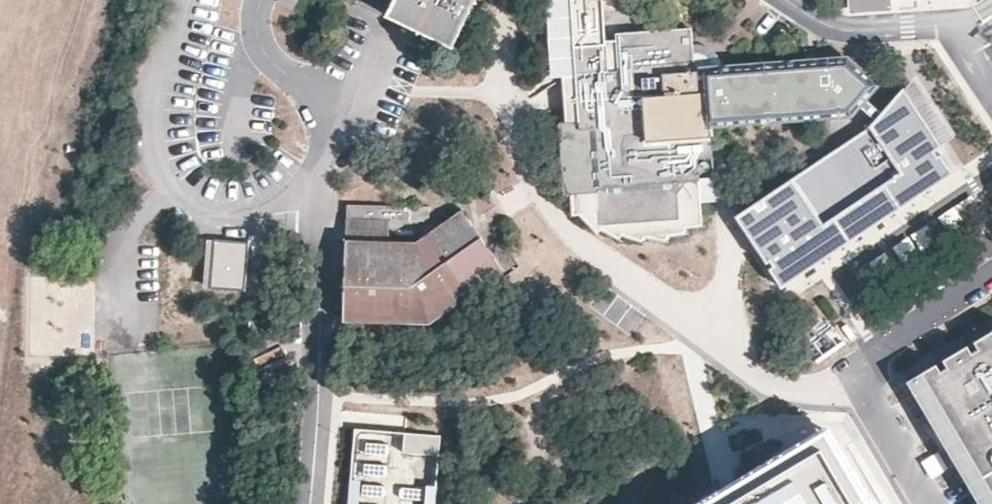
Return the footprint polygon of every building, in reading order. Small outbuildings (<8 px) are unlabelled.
[(385,13),(439,38),(453,45),(475,0),(391,0),(385,13)] [(848,56),(722,64),(713,44),(696,38),(693,0),(651,0),(628,2),(628,0),(550,0),(554,71),(565,71),(568,120),(561,120),(565,181),(576,189),(577,208),(600,226),(605,223),(620,233),(627,228),(643,236),(650,230),(668,235),(672,227),(685,229),(687,221),(705,221),(706,199),(719,199),(718,170),(715,118),(853,106),(857,103),(864,97),(877,80),(848,56)] [(941,145),(903,89),(882,113),(864,97),(857,103),(877,119),(871,125),(861,131),(736,215),(768,265),(773,260),(776,265),(771,270),(782,286),(951,173),(940,155),(937,156),(933,151),(941,145)] [(427,205),(344,203),(344,216),(426,219),(427,205)] [(414,240),(344,238),(342,319),(428,322),(501,269),(459,208),(414,240)] [(247,242),(207,239),(204,286),(244,289),(247,242)] [(818,364),(852,346),(841,327),(808,345),(818,364)] [(973,343),(978,350),(971,354),(967,347),(942,361),(947,369),(940,372),(936,365),(906,383),(977,503),(991,503),(991,332),(973,343)] [(439,433),(356,425),(349,503),(434,503),(439,433)] [(852,432),(748,503),(890,503),(852,432)]
